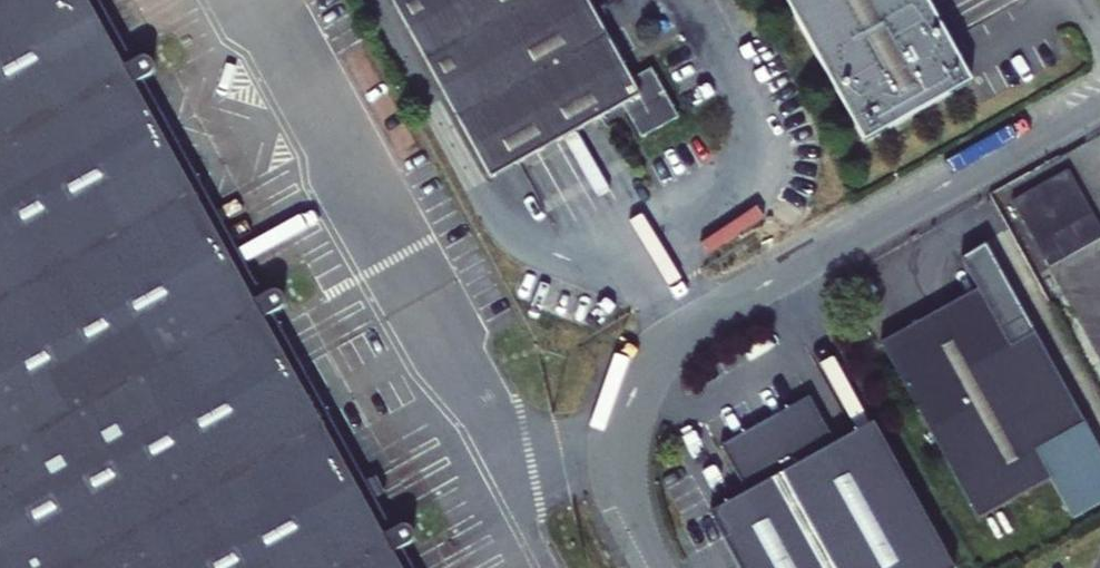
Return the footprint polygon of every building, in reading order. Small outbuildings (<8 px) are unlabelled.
[(393,551),(403,545),(406,542),(409,534),(404,527),(396,525),(392,527),(382,532),(330,441),(340,435),(323,406),(314,411),(260,318),(270,313),(274,306),(273,298),(267,293),(259,294),(250,299),(196,205),(205,200),(189,171),(180,176),(127,84),(135,78),(141,72),(140,64),(133,58),(125,59),(116,65),(79,0),(0,0),(0,567),(403,567),(393,551)] [(91,0),(79,0),(116,65),(125,59),(91,0)] [(587,0),(392,0),(391,0),(489,178),(624,105),(641,138),(680,117),(653,68),(631,79),(587,0)] [(862,146),(969,86),(921,0),(781,0),(862,146)] [(189,171),(135,78),(127,84),(180,176),(189,171)] [(1059,173),(1011,200),(1044,259),(1092,232),(1059,173)] [(259,294),(205,200),(196,205),(250,299),(259,294)] [(985,246),(959,259),(976,290),(881,342),(980,518),(1050,480),(1035,451),(1083,424),(985,246)] [(323,406),(270,313),(260,318),(314,411),(323,406)] [(873,423),(836,444),(809,397),(721,447),(747,494),(710,514),(741,567),(954,567),(873,423)] [(1083,424),(1035,451),(1050,480),(1066,509),(1099,490),(1099,455),(1083,424)] [(392,527),(340,435),(330,441),(382,532),(392,527)] [(403,545),(393,551),(403,567),(416,567),(403,545)]
